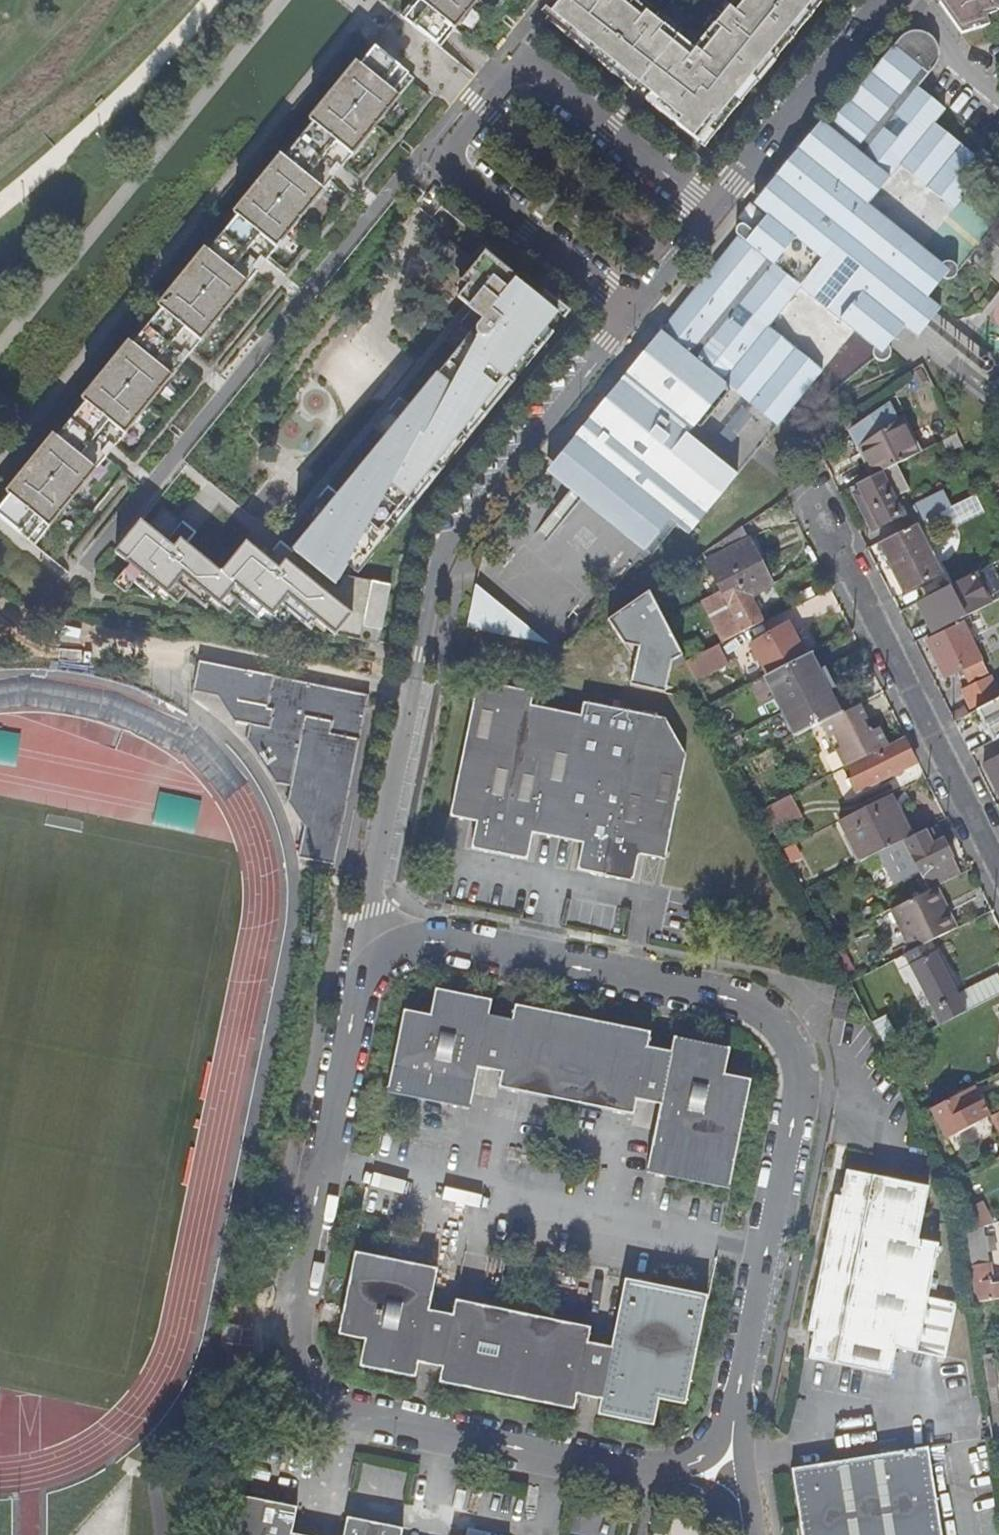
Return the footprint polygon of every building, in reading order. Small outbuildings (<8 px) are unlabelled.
[(479,0),(413,0),(400,16),(440,48),(479,0)] [(641,0),(563,0),(547,20),(633,91),(638,85),(650,94),(661,104),(656,109),(703,148),(824,0),(727,0),(681,56),(669,46),(680,32),(641,0)] [(943,0),(940,2),(962,34),(989,26),(987,17),(998,13),(998,0),(943,0)] [(739,236),(548,472),(646,549),(671,518),(690,533),(737,475),(688,436),(728,387),(777,425),(822,370),(767,325),(801,286),(874,346),(873,351),(874,356),(877,358),(881,360),(885,359),(888,357),(890,353),(890,348),(887,343),(903,325),(916,336),(940,308),(926,296),(942,276),(945,277),(950,277),(953,275),(955,272),(956,267),(953,262),(948,260),(945,260),(939,264),(867,204),(900,164),(954,208),(988,166),(934,122),(945,108),(919,86),(936,64),(938,57),(937,49),(934,41),(926,35),(920,33),(912,32),(904,36),(901,38),(828,127),(784,182),(790,187),(768,214),(754,231),(747,226),(740,235),(739,236)] [(309,120),(312,123),(332,139),(322,152),(341,168),(414,79),(375,47),(360,66),(356,62),(309,120)] [(645,100),(656,109),(661,104),(650,94),(645,100)] [(784,182),(828,127),(821,121),(754,203),(761,209),(784,182)] [(293,147),(284,158),(304,174),(314,161),(334,177),(341,168),(322,152),(332,139),(312,123),(303,136),(304,137),(295,148),(293,147)] [(233,213),(237,217),(255,233),(246,244),(266,261),(334,177),(314,161),(304,174),(284,158),(281,155),(233,213)] [(790,187),(784,182),(761,209),(768,214),(790,187)] [(218,239),(209,251),(228,267),(238,254),(258,271),(266,261),(246,244),(255,233),(237,217),(227,229),(229,230),(220,241),(218,239)] [(736,234),(739,236),(740,235),(747,226),(745,224),(742,222),(737,225),(735,231),(736,234)] [(443,254),(465,271),(473,261),(451,244),(443,254)] [(205,248),(173,289),(205,336),(258,271),(238,254),(228,267),(209,251),(205,248)] [(550,309),(552,307),(487,254),(463,282),(469,288),(460,299),(472,309),(477,313),(491,295),(488,292),(501,277),(503,279),(508,274),(550,309)] [(557,314),(550,309),(508,274),(503,279),(501,277),(488,292),(491,295),(477,313),(462,332),(457,328),(446,340),(458,350),(411,408),(407,414),(400,409),(392,419),(386,415),(375,427),(387,437),(340,496),(336,502),(329,497),(320,507),(315,502),(304,515),(316,525),(294,552),(303,559),(295,568),(274,551),(258,538),(251,546),(247,543),(222,573),(185,543),(190,537),(170,520),(175,515),(165,506),(148,526),(143,521),(116,553),(131,565),(142,575),(178,604),(194,585),(231,615),(246,596),(283,626),(299,606),(335,636),(361,641),(364,627),(383,630),(391,585),(345,576),(352,568),(363,554),(369,559),(369,560),(383,542),(380,540),(384,534),(381,532),(425,478),(421,475),(430,464),(440,472),(454,456),(454,454),(451,452),(455,447),(452,444),(496,391),(492,387),(501,376),(510,385),(511,385),(525,367),(521,365),(527,359),(523,356),(547,327),(557,314)] [(462,332),(477,313),(472,309),(457,328),(462,332)] [(553,332),(547,327),(523,356),(527,359),(521,365),(525,367),(553,332)] [(84,399),(87,402),(73,419),(111,452),(184,362),(165,347),(154,359),(135,343),(131,341),(84,399)] [(454,454),(510,385),(501,376),(492,387),(496,391),(452,444),(455,447),(451,452),(454,454)] [(407,414),(411,408),(399,399),(386,415),(392,419),(400,409),(407,414)] [(896,465),(917,454),(909,439),(912,437),(903,418),(897,421),(889,404),(852,429),(867,458),(863,460),(872,478),(896,465)] [(867,458),(852,429),(848,431),(863,460),(867,458)] [(10,496),(1,508),(0,509),(0,517),(35,546),(107,457),(88,442),(78,454),(58,438),(55,435),(8,494),(10,496)] [(920,453),(912,437),(909,439),(917,454),(920,453)] [(383,542),(440,472),(430,464),(421,475),(425,478),(381,532),(384,534),(380,540),(383,542)] [(872,478),(858,485),(861,492),(855,495),(872,531),(890,522),(901,516),(898,511),(893,499),(909,491),(896,465),(872,478)] [(328,486),(315,502),(320,507),(329,497),(336,502),(340,496),(328,486)] [(921,523),(950,508),(942,492),(913,507),(921,523)] [(197,533),(175,515),(170,520),(190,537),(192,539),(197,533)] [(921,523),(878,544),(902,592),(940,574),(926,545),(931,542),(921,523)] [(741,528),(702,554),(721,593),(702,603),(722,642),(741,631),(761,621),(756,611),(752,603),(748,596),(771,584),(762,566),(768,562),(755,537),(748,541),(741,528)] [(281,541),(274,551),(295,568),(303,559),(294,552),(281,541)] [(363,554),(352,568),(358,573),(369,559),(363,554)] [(115,584),(126,594),(142,575),(131,565),(115,584)] [(916,603),(931,634),(989,605),(974,574),(916,603)] [(610,614),(630,649),(626,652),(647,689),(671,675),(665,665),(688,652),(653,590),(610,614)] [(476,591),(474,600),(525,641),(546,645),(476,591)] [(525,641),(474,600),(468,629),(525,641)] [(758,600),(752,603),(756,611),(763,608),(758,600)] [(967,682),(988,672),(981,659),(979,660),(960,623),(928,640),(946,677),(961,669),(967,682)] [(766,675),(805,656),(788,625),(751,645),(766,675)] [(361,641),(380,645),(383,630),(364,627),(361,641)] [(716,645),(684,662),(694,681),(726,664),(716,645)] [(285,669),(287,660),(252,653),(251,662),(249,671),(283,678),(285,669)] [(766,675),(795,736),(821,723),(838,715),(808,654),(805,656),(766,675)] [(370,695),(283,678),(249,671),(200,661),(193,692),(218,697),(235,722),(249,725),(247,739),(276,783),(291,787),(289,801),(309,805),(305,826),(298,857),(336,865),(370,695)] [(998,694),(990,677),(961,691),(970,708),(998,694)] [(533,834),(556,839),(581,716),(531,707),(534,694),(478,683),(450,818),(477,823),(472,850),(528,861),(533,834)] [(991,741),(998,737),(998,698),(974,711),(980,721),(986,718),(990,726),(984,729),(991,741)] [(581,716),(556,839),(582,845),(577,870),(633,881),(638,855),(665,860),(686,756),(664,719),(583,703),(581,716)] [(858,705),(838,715),(821,723),(844,768),(887,746),(878,728),(872,731),(870,728),(868,727),(865,728),(861,722),(866,719),(858,705)] [(952,714),(955,720),(967,714),(964,709),(952,714)] [(980,721),(984,729),(990,726),(986,718),(980,721)] [(903,737),(887,746),(844,768),(856,792),(916,763),(903,737)] [(982,764),(998,798),(998,756),(982,764)] [(789,795),(760,810),(772,833),(800,818),(789,795)] [(898,812),(890,795),(840,821),(860,861),(906,838),(894,814),(898,812)] [(289,801),(305,826),(309,805),(289,801)] [(905,841),(914,860),(918,867),(920,871),(923,869),(929,881),(957,867),(936,826),(905,841)] [(918,867),(914,860),(910,862),(913,870),(918,867)] [(936,886),(889,910),(910,951),(929,941),(954,929),(942,906),(945,904),(936,886)] [(567,926),(571,901),(566,900),(562,925),(567,926)] [(626,937),(632,912),(626,911),(621,936),(626,937)] [(906,953),(942,1023),(965,1011),(929,941),(910,951),(906,953)] [(500,1088),(634,1115),(638,1100),(662,1105),(648,1171),(730,1187),(751,1077),(727,1073),(732,1046),(676,1035),(673,1050),(650,1045),(653,1031),(517,1004),(513,1018),(490,1014),(493,999),(437,988),(431,1015),(406,1010),(388,1093),(471,1109),(479,1069),(503,1073),(500,1088)] [(845,1021),(851,992),(839,990),(833,1018),(845,1021)] [(974,1095),(978,1093),(974,1085),(969,1087),(974,1095)] [(944,1139),(990,1116),(978,1093),(974,1095),(969,1087),(928,1109),(944,1139)] [(998,1133),(998,1111),(990,1116),(998,1133)] [(835,1196),(809,1331),(815,1333),(810,1359),(892,1376),(898,1348),(946,1358),(957,1302),(929,1297),(939,1244),(918,1239),(928,1185),(846,1169),(841,1196),(835,1196)] [(979,1204),(966,1210),(976,1228),(990,1224),(979,1204)] [(961,1233),(972,1302),(998,1298),(998,1284),(992,1285),(982,1231),(961,1233)] [(810,1272),(814,1248),(810,1246),(805,1271),(810,1272)] [(686,1405),(708,1297),(626,1280),(612,1347),(589,1343),(592,1328),(457,1300),(454,1315),(430,1310),(439,1269),(358,1252),(341,1333),(366,1339),(361,1365),(416,1377),(419,1362),(443,1367),(440,1382),(574,1410),(578,1395),(601,1400),(598,1415),(654,1426),(659,1400),(686,1405)] [(980,1354),(990,1416),(994,1437),(998,1436),(998,1393),(992,1353),(980,1354)] [(929,1445),(794,1467),(804,1534),(943,1534),(929,1445)] [(351,1485),(357,1460),(351,1459),(346,1483),(351,1485)] [(411,1498),(417,1472),(411,1471),(406,1497),(411,1498)] [(289,1530),(295,1504),(239,1492),(231,1534),(315,1534),(289,1530)] [(563,1529),(568,1504),(563,1503),(558,1528),(563,1529)] [(401,1526),(346,1514),(341,1534),(399,1534),(401,1526)] [(629,1517),(624,1516),(620,1534),(625,1534),(629,1517)] [(669,1519),(657,1517),(653,1534),(666,1534),(669,1519)]
